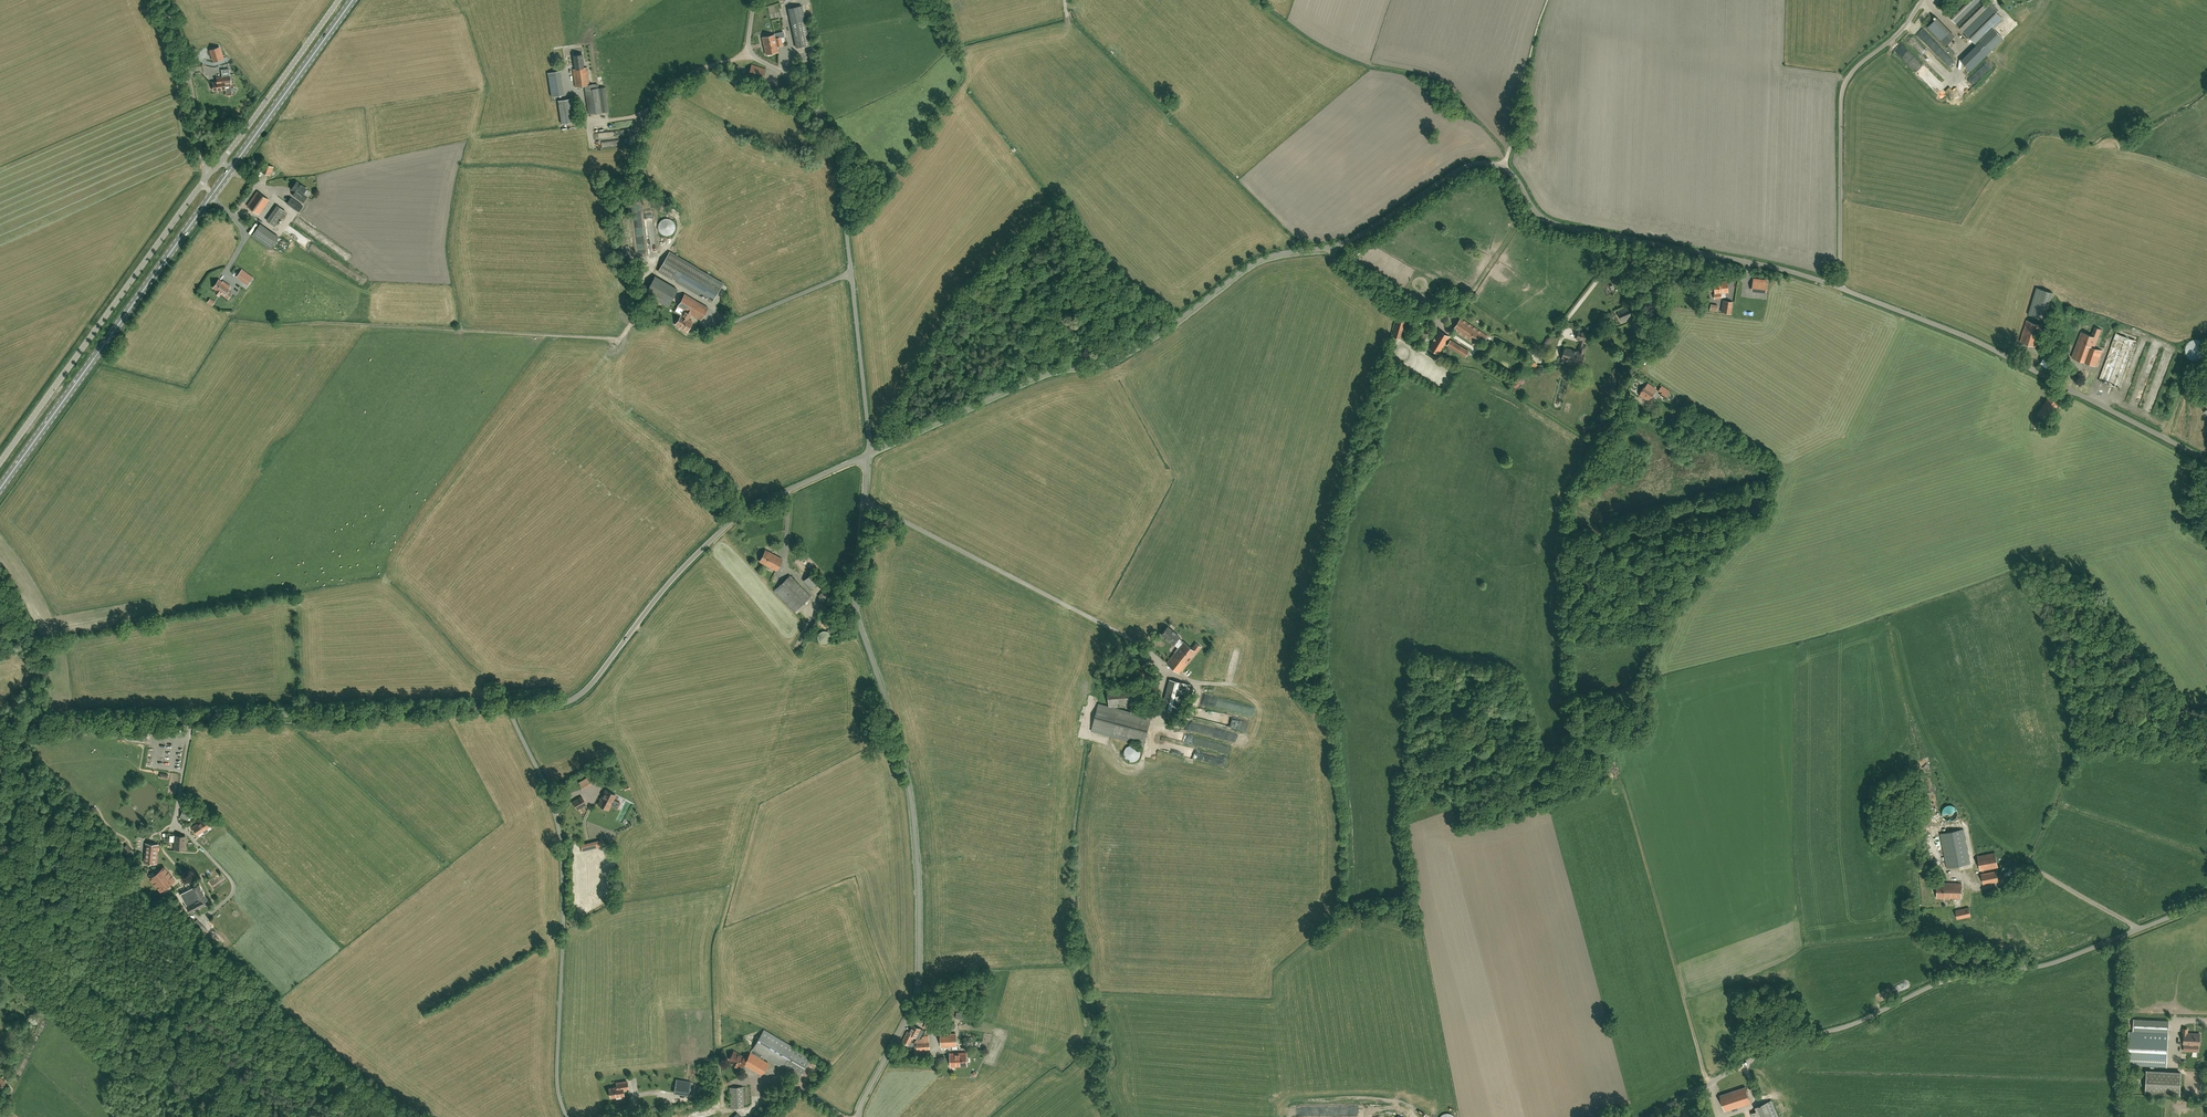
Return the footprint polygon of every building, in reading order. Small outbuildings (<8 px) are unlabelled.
[(1947,14),(1976,43),(2002,18),(1997,12),(2000,9),(1993,3),(1990,6),(1984,0),(1960,0),(1947,14)] [(791,23),(796,48),(810,45),(804,20),(801,5),(787,8),(791,23)] [(1927,26),(1945,44),(1954,34),(1936,16),(1927,26)] [(774,35),(762,37),(766,54),(778,52),(777,46),(782,45),(780,37),(775,38),(774,35)] [(1991,35),(1979,47),(1986,54),(1987,55),(1999,44),(1991,35)] [(1962,60),(1971,69),(1986,54),(1979,47),(1977,45),(1962,60)] [(210,50),(214,61),(223,59),(219,47),(210,50)] [(587,67),(584,68),(582,55),(574,56),(576,69),(573,69),(575,87),(585,85),(585,90),(589,114),(608,111),(605,87),(594,89),(594,84),(589,85),(587,67)] [(766,69),(751,65),(748,76),(762,80),(766,69)] [(217,82),(213,82),(214,91),(225,89),(230,89),(229,83),(231,83),(230,76),(229,69),(221,70),(222,77),(216,77),(217,82)] [(564,95),(561,80),(556,80),(554,72),(548,73),(547,73),(551,97),(564,95)] [(565,99),(558,101),(562,124),(576,122),(573,98),(565,99)] [(594,149),(604,148),(603,141),(594,141),(594,149)] [(270,175),(273,167),(264,163),(261,172),(270,175)] [(306,188),(296,182),(291,189),(297,193),(295,196),(303,202),(307,197),(302,194),(306,188)] [(259,214),(269,200),(257,191),(247,206),(259,214)] [(291,198),(287,203),(299,211),(302,206),(291,198)] [(277,205),(267,220),(275,226),(285,211),(277,205)] [(298,225),(303,219),(297,215),(293,222),(298,225)] [(675,229),(675,228),(675,227),(675,226),(675,225),(674,224),(674,223),(673,222),(673,221),(672,220),(671,220),(670,219),(669,219),(668,218),(667,218),(666,218),(665,218),(664,219),(663,219),(662,220),(661,220),(660,221),(660,222),(659,223),(658,224),(658,225),(658,226),(658,227),(658,228),(658,229),(659,230),(659,231),(660,232),(660,233),(661,234),(662,234),(663,235),(664,235),(665,235),(666,235),(667,235),(668,235),(669,235),(670,235),(671,234),(672,233),(673,233),(673,232),(674,231),(675,230),(675,229)] [(279,237),(260,224),(252,235),(271,249),(279,237)] [(669,252),(658,271),(698,294),(699,292),(713,300),(723,283),(707,274),(669,252)] [(253,278),(242,270),(237,277),(248,284),(253,278)] [(1753,277),(1751,290),(1766,292),(1768,279),(1753,277)] [(654,278),(645,293),(668,306),(677,291),(654,278)] [(226,285),(227,284),(223,281),(223,282),(219,280),(213,288),(216,290),(215,292),(219,296),(221,293),(228,298),(232,293),(228,291),(230,288),(226,285)] [(1601,285),(1605,294),(1616,290),(1612,280),(1601,285)] [(1726,281),(1713,282),(1715,294),(1728,292),(1726,281)] [(2036,287),(2028,313),(2044,318),(2052,291),(2036,287)] [(708,307),(684,294),(677,306),(685,310),(690,314),(701,320),(708,307)] [(1732,302),(1723,300),(1721,312),(1730,313),(1732,302)] [(1719,304),(1712,303),(1710,310),(1717,311),(1719,304)] [(1622,322),(1632,317),(1627,307),(1618,311),(1622,322)] [(690,314),(685,310),(682,316),(681,315),(675,324),(687,331),(693,322),(687,319),(688,318),(690,314)] [(1453,329),(1474,343),(1478,336),(1485,340),(1487,336),(1461,318),(1453,329)] [(1398,319),(1393,336),(1400,338),(1405,321),(1398,319)] [(1637,319),(1631,321),(1635,331),(1633,331),(1635,335),(1645,331),(1643,327),(1641,328),(1637,319)] [(2037,346),(2042,323),(2025,320),(2020,342),(2037,346)] [(2097,366),(2103,350),(2095,347),(2101,329),(2095,327),(2092,335),(2081,331),(2072,357),(2097,366)] [(1562,358),(1561,358),(1560,363),(1564,364),(1565,359),(1581,363),(1585,347),(1582,347),(1586,332),(1579,330),(1576,339),(1581,340),(1578,352),(1564,348),(1562,358)] [(1439,331),(1429,348),(1438,353),(1447,339),(1448,340),(1450,337),(1439,331)] [(2116,333),(2114,338),(2099,380),(2119,388),(2136,340),(2116,333)] [(2206,352),(2206,351),(2206,350),(2206,349),(2206,347),(2206,346),(2205,345),(2205,344),(2204,343),(2203,342),(2202,341),(2201,341),(2200,340),(2199,340),(2198,339),(2197,339),(2196,339),(2194,339),(2193,339),(2192,340),(2191,340),(2190,341),(2189,341),(2188,342),(2187,343),(2187,344),(2186,345),(2186,346),(2185,347),(2185,348),(2185,350),(2185,351),(2185,352),(2186,353),(2186,354),(2187,355),(2187,356),(2188,357),(2189,358),(2190,359),(2191,359),(2192,360),(2193,360),(2194,360),(2196,360),(2197,360),(2198,360),(2199,360),(2200,359),(2201,359),(2202,358),(2203,357),(2204,356),(2205,355),(2205,354),(2206,353),(2206,352)] [(1447,345),(1465,356),(1468,351),(1450,340),(1447,345)] [(2060,346),(2052,343),(2050,349),(2057,353),(2060,346)] [(1538,364),(1532,360),(1528,366),(1534,370),(1538,364)] [(1640,392),(1641,392),(1639,395),(1648,401),(1655,391),(1654,390),(1656,388),(1648,383),(1646,385),(1644,387),(1643,387),(1640,392)] [(1667,396),(1670,390),(1661,385),(1658,391),(1667,396)] [(2051,424),(2044,423),(2042,432),(2049,433),(2051,424)] [(783,559),(766,550),(759,561),(777,570),(783,559)] [(820,580),(812,572),(803,581),(811,589),(820,580)] [(810,596),(790,575),(774,591),(795,612),(810,596)] [(836,608),(840,611),(845,606),(841,603),(836,608)] [(1161,634),(1173,644),(1174,643),(1179,647),(1167,663),(1179,673),(1201,647),(1196,643),(1192,648),(1179,637),(1180,636),(1167,626),(1161,634)] [(1144,665),(1145,660),(1132,656),(1131,662),(1144,665)] [(1170,679),(1162,708),(1177,712),(1185,683),(1170,679)] [(1107,688),(1108,693),(1109,705),(1113,707),(1133,705),(1131,691),(1131,686),(1107,688)] [(1118,709),(1098,704),(1091,730),(1111,735),(1144,744),(1157,693),(1149,691),(1144,711),(1145,711),(1143,716),(1118,709)] [(138,740),(146,741),(147,734),(139,733),(138,740)] [(1140,755),(1140,754),(1140,752),(1140,750),(1139,749),(1138,748),(1137,746),(1136,746),(1134,745),(1133,745),(1131,745),(1129,745),(1129,746),(1127,747),(1126,747),(1125,749),(1124,750),(1124,752),(1124,754),(1124,756),(1125,757),(1126,759),(1127,760),(1128,761),(1129,761),(1131,762),(1134,762),(1135,761),(1137,760),(1139,758),(1139,757),(1140,755)] [(583,789),(588,787),(583,779),(579,782),(583,789)] [(606,791),(599,804),(608,809),(610,805),(609,804),(612,799),(613,800),(615,795),(606,791)] [(573,802),(577,809),(586,804),(582,797),(573,802)] [(1957,818),(1956,804),(1943,805),(1943,819),(1957,818)] [(180,817),(188,820),(192,810),(184,807),(180,817)] [(208,830),(207,828),(211,826),(206,819),(201,822),(192,827),(197,834),(203,831),(204,833),(208,830)] [(1963,829),(1940,834),(1947,868),(1970,863),(1963,829)] [(175,835),(174,849),(185,849),(186,836),(175,835)] [(582,850),(602,846),(600,840),(581,845),(582,850)] [(145,843),(144,862),(157,863),(158,844),(145,843)] [(126,855),(129,857),(130,858),(135,852),(134,851),(127,844),(122,849),(126,855)] [(1981,870),(1998,867),(1995,852),(1978,856),(1981,870)] [(158,872),(156,874),(156,873),(150,878),(161,891),(167,887),(166,886),(169,884),(169,885),(175,880),(164,867),(158,871),(158,872)] [(1983,884),(1998,881),(1996,871),(1981,874),(1983,884)] [(1937,882),(1937,898),(1945,898),(1945,899),(1950,899),(1950,898),(1961,898),(1962,883),(1938,883),(1938,882),(1937,882)] [(190,885),(186,887),(188,890),(182,893),(183,893),(181,894),(182,895),(183,894),(189,905),(187,906),(190,912),(209,902),(199,884),(191,888),(190,885)] [(1958,919),(1971,916),(1969,907),(1956,910),(1958,919)] [(192,924),(200,932),(205,927),(197,919),(192,924)] [(968,1020),(969,1013),(956,1011),(955,1017),(968,1020)] [(2166,1067),(2169,1021),(2134,1019),(2133,1031),(2129,1031),(2127,1065),(2166,1067)] [(909,1032),(908,1031),(903,1041),(909,1044),(914,1036),(916,1037),(921,1028),(913,1024),(909,1032)] [(764,1029),(747,1058),(734,1051),(729,1059),(734,1062),(732,1064),(737,1066),(738,1064),(742,1066),(743,1064),(761,1074),(768,1063),(760,1058),(762,1055),(799,1077),(811,1057),(764,1029)] [(941,1046),(957,1045),(956,1033),(940,1034),(941,1046)] [(2200,1034),(2184,1033),(2183,1044),(2199,1044),(2200,1034)] [(967,1065),(966,1052),(950,1053),(951,1066),(967,1065)] [(2146,1071),(2145,1091),(2180,1093),(2181,1073),(2146,1071)] [(691,1082),(686,1081),(676,1079),(674,1092),(689,1095),(691,1082)] [(627,1081),(616,1082),(617,1087),(609,1088),(610,1097),(616,1096),(616,1097),(624,1095),(623,1089),(628,1088),(627,1081)] [(730,1087),(731,1107),(744,1107),(743,1086),(730,1087)] [(1726,1111),(1751,1103),(1746,1087),(1720,1095),(1726,1111)] [(1769,1101),(1755,1107),(1757,1111),(1751,1113),(1753,1116),(1776,1116),(1769,1101)]
